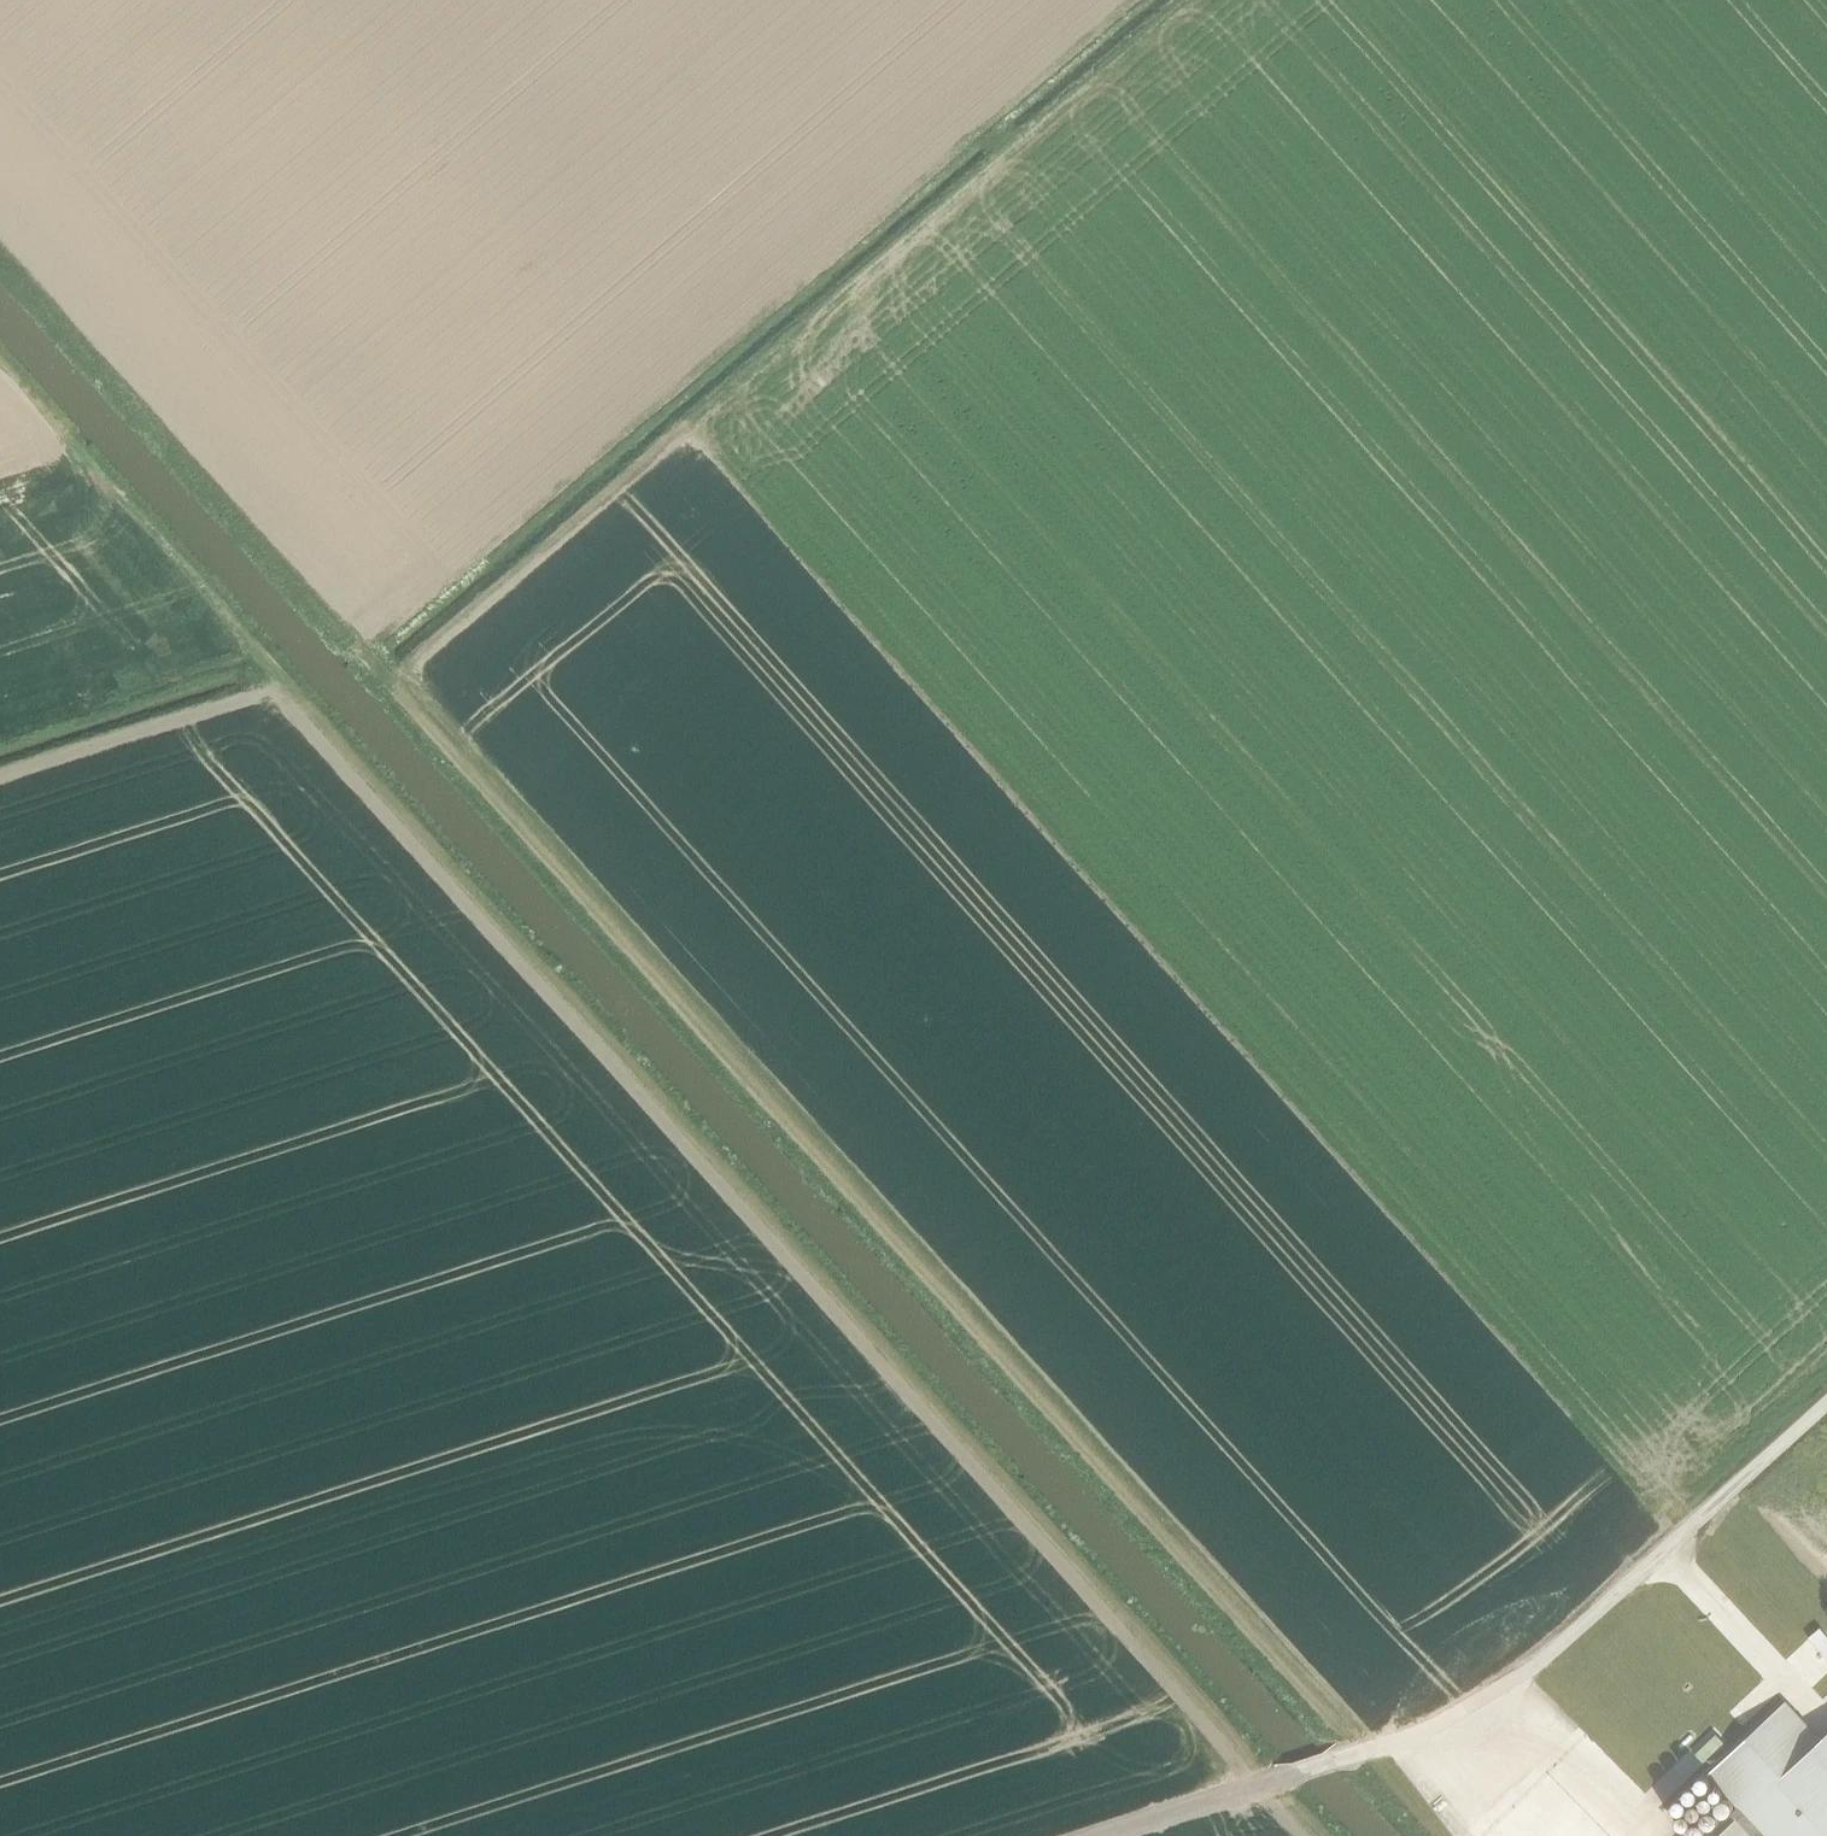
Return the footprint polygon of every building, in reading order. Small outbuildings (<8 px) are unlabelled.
[(1824,1744),(1785,1702),(1708,1775),(1738,1807),(1730,1815),(1739,1824),(1750,1835),(1826,1835),(1826,1742),(1824,1744)] [(1739,1824),(1726,1835),(1750,1835),(1739,1824)]
